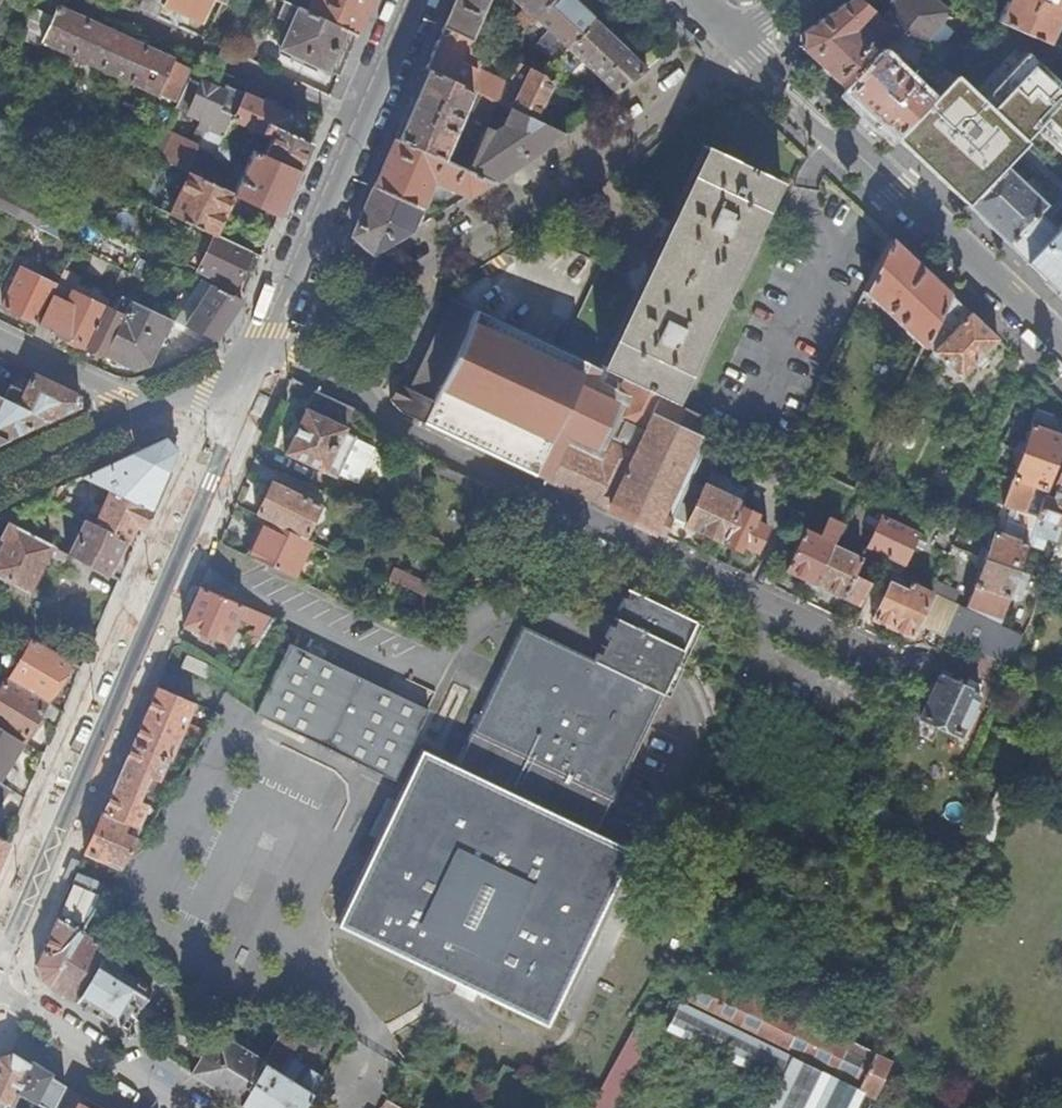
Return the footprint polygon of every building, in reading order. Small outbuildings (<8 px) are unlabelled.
[(141,10),(157,17),(162,4),(164,0),(146,0),(141,10)] [(162,4),(202,22),(212,0),(164,0),(162,4)] [(374,0),(314,0),(308,14),(358,36),(374,0)] [(444,28),(470,40),(489,0),(456,0),(444,28)] [(536,18),(553,0),(516,0),(524,7),(514,17),(525,29),(536,18)] [(569,49),(596,22),(572,0),(553,0),(536,18),(557,39),(554,43),(559,48),(556,51),(561,56),(569,49)] [(848,93),(881,57),(854,32),(865,20),(892,46),(902,35),(883,19),(859,0),(849,0),(801,33),(802,50),(848,93)] [(883,19),(902,35),(919,48),(949,13),(933,0),(898,0),(883,19)] [(999,21),(1001,22),(1020,31),(1034,37),(1061,49),(1061,22),(1060,21),(1061,17),(1061,0),(1008,0),(999,21)] [(340,77),(358,36),(308,14),(285,3),(277,19),(291,26),(281,50),(340,77)] [(52,18),(32,10),(19,39),(39,48),(43,43),(73,56),(79,41),(88,23),(57,9),(52,18)] [(577,76),(582,81),(601,60),(612,69),(628,53),(596,22),(569,49),(586,66),(577,76)] [(117,36),(88,23),(79,41),(73,56),(95,66),(102,69),(117,36)] [(444,28),(426,69),(472,91),(481,95),(497,103),(499,104),(508,86),(476,72),(486,48),(470,40),(444,28)] [(940,89),(949,79),(952,75),(919,48),(902,35),(892,46),(889,48),(905,63),(908,60),(940,89)] [(130,82),(145,49),(124,40),(117,36),(102,69),(130,82)] [(190,69),(145,49),(130,82),(159,95),(165,84),(180,91),(190,69)] [(597,75),(617,94),(647,71),(628,53),(612,69),(601,60),(582,81),(587,85),(597,75)] [(848,93),(895,138),(930,100),(883,55),(881,57),(848,93)] [(511,109),(536,121),(540,111),(554,81),(543,76),(518,64),(508,86),(499,104),(511,109)] [(426,69),(396,138),(442,160),(445,154),(453,157),(460,143),(452,139),(472,91),(426,69)] [(188,116),(202,83),(190,78),(176,110),(188,116)] [(233,120),(244,94),(232,88),(221,84),(218,90),(202,83),(188,116),(199,121),(197,127),(207,131),(223,138),(232,119),(233,120)] [(268,125),(285,132),(291,119),(290,115),(244,94),(233,120),(264,133),(268,125)] [(497,103),(481,95),(473,113),(476,119),(488,124),(497,103)] [(467,171),(493,183),(564,135),(536,121),(511,109),(504,125),(495,132),(486,128),(467,171)] [(536,121),(564,135),(573,128),(540,111),(536,121)] [(299,171),(310,146),(285,133),(285,132),(268,125),(264,133),(263,134),(272,138),(267,149),(259,145),(256,152),(299,171)] [(254,151),(256,152),(259,145),(261,139),(240,130),(235,143),(238,145),(254,151)] [(162,160),(188,172),(200,147),(167,131),(154,156),(162,160)] [(235,143),(223,138),(207,131),(200,147),(202,148),(230,161),(238,145),(235,143)] [(396,138),(374,188),(422,209),(434,181),(469,197),(493,183),(467,171),(442,160),(396,138)] [(602,264),(560,350),(592,365),(669,401),(777,182),(782,185),(783,182),(706,144),(704,147),(709,150),(643,284),(602,264)] [(280,216),(299,171),(256,152),(254,151),(234,194),(280,216)] [(967,206),(1028,263),(1057,231),(1039,214),(1047,206),(1043,203),(1045,200),(1036,191),(1046,179),(1030,165),(1017,178),(1005,167),(967,206)] [(215,235),(234,194),(190,173),(175,206),(164,201),(160,209),(215,235)] [(375,254),(412,232),(422,209),(374,188),(353,236),(375,254)] [(42,209),(39,208),(31,225),(34,227),(42,209)] [(1061,295),(1061,227),(1057,231),(1028,263),(1061,295)] [(235,288),(252,252),(215,235),(199,271),(235,288)] [(922,347),(924,344),(948,292),(890,237),(864,292),(922,347)] [(147,269),(150,262),(140,257),(132,274),(142,279),(147,269)] [(142,279),(158,286),(163,277),(147,269),(142,279)] [(35,323),(38,324),(56,287),(21,270),(3,308),(35,323)] [(38,324),(105,356),(106,355),(128,309),(122,306),(118,315),(105,308),(99,305),(80,297),(73,293),(77,285),(80,277),(65,270),(56,287),(38,324)] [(200,307),(213,286),(203,280),(189,302),(200,307)] [(84,288),(77,285),(73,293),(80,297),(84,288)] [(229,321),(242,300),(213,286),(200,307),(229,321)] [(960,379),(998,340),(948,292),(924,344),(960,379)] [(99,305),(105,308),(109,300),(103,298),(99,305)] [(541,477),(592,365),(560,350),(453,299),(443,320),(452,324),(432,369),(422,365),(411,388),(400,382),(391,399),(401,409),(400,411),(541,477)] [(128,309),(106,355),(136,369),(149,364),(171,321),(131,301),(128,309)] [(188,328),(200,307),(189,302),(176,323),(188,328)] [(215,341),(229,321),(200,307),(188,328),(215,341)] [(452,324),(443,320),(422,365),(432,369),(452,324)] [(592,365),(541,477),(665,536),(673,519),(686,491),(717,424),(669,401),(592,365)] [(3,399),(50,421),(79,408),(80,396),(32,373),(26,387),(15,381),(12,387),(10,386),(3,399)] [(355,408),(315,389),(285,454),(337,477),(339,474),(356,438),(345,433),(347,428),(346,427),(355,408)] [(5,441),(50,421),(3,399),(0,397),(0,439),(5,441)] [(1061,442),(1061,436),(1029,425),(1020,452),(1054,464),(1061,442)] [(356,438),(339,474),(357,481),(374,446),(356,438)] [(165,439),(83,477),(110,491),(150,510),(177,451),(165,439)] [(1045,491),(1048,481),(1054,464),(1020,452),(1005,496),(980,488),(975,498),(1001,506),(1036,517),(1039,507),(1027,503),(1032,487),(1045,491)] [(1061,525),(1061,462),(1054,484),(1059,485),(1053,500),(1043,497),(1039,507),(1036,517),(1027,543),(1037,546),(1046,521),(1054,524),(1048,543),(1055,545),(1061,526),(1061,525)] [(1059,485),(1054,484),(1048,481),(1045,491),(1043,497),(1053,500),(1059,485)] [(272,482),(256,516),(261,518),(266,521),(305,539),(313,522),(318,525),(325,509),(272,482)] [(687,525),(723,542),(740,505),(741,504),(705,487),(700,498),(687,525)] [(59,488),(39,498),(75,516),(81,504),(79,498),(59,488)] [(94,525),(127,541),(135,526),(143,529),(150,510),(110,491),(94,525)] [(686,491),(673,519),(687,525),(700,498),(686,491)] [(740,505),(723,542),(741,551),(744,546),(757,552),(769,528),(755,522),(759,514),(740,505)] [(993,530),(1027,543),(1036,517),(1001,506),(993,530)] [(0,516),(0,519),(7,523),(35,537),(43,522),(16,508),(0,516)] [(883,568),(899,576),(920,534),(881,515),(860,558),(863,559),(883,568)] [(261,518),(244,553),(249,556),(266,521),(261,518)] [(83,520),(68,553),(110,575),(127,541),(94,525),(83,520)] [(833,545),(843,528),(829,520),(821,538),(804,530),(786,569),(815,583),(833,545)] [(310,542),(305,539),(266,521),(249,556),(294,577),(310,542)] [(7,523),(0,537),(0,575),(29,589),(51,545),(35,537),(7,523)] [(1017,571),(1027,543),(993,530),(983,558),(1017,571)] [(863,559),(860,558),(833,545),(815,583),(861,605),(872,583),(856,575),(863,559)] [(1009,598),(1019,571),(1017,571),(983,558),(973,586),(1009,598)] [(912,637),(932,592),(899,576),(883,568),(862,613),(912,637)] [(389,579),(425,597),(429,588),(393,570),(389,579)] [(72,586),(62,613),(97,626),(107,600),(72,586)] [(272,619),(200,588),(183,626),(227,644),(238,618),(265,630),(272,619)] [(596,658),(523,624),(456,763),(423,747),(338,924),(547,1025),(633,848),(599,832),(665,692),(662,690),(695,621),(629,589),(596,658)] [(941,644),(944,636),(959,604),(936,594),(918,632),(941,644)] [(944,636),(1008,667),(1023,635),(1015,631),(959,604),(944,636)] [(8,680),(47,702),(69,661),(31,639),(8,680)] [(428,710),(290,644),(258,714),(396,779),(428,710)] [(211,667),(187,655),(182,666),(206,677),(211,667)] [(980,692),(942,674),(921,717),(959,736),(980,692)] [(56,728),(63,711),(47,702),(8,680),(5,678),(0,688),(0,727),(23,742),(25,743),(38,718),(56,728)] [(195,703),(157,687),(144,715),(182,732),(199,739),(203,731),(186,723),(195,703)] [(182,732),(144,715),(132,742),(183,765),(188,756),(174,750),(182,732)] [(23,742),(0,727),(0,779),(23,742)] [(183,765),(132,742),(117,777),(143,788),(148,777),(157,781),(163,770),(176,776),(183,765)] [(143,788),(117,777),(103,811),(144,829),(154,813),(146,809),(148,805),(137,800),(143,788)] [(997,829),(1014,794),(999,788),(984,823),(997,829)] [(144,829),(103,811),(84,853),(119,869),(144,829)] [(107,888),(75,873),(71,883),(103,897),(108,889),(107,888)] [(103,897),(71,883),(35,965),(41,981),(48,986),(82,932),(85,927),(103,897)] [(82,932),(48,986),(118,1029),(134,1004),(140,1007),(152,989),(102,959),(108,949),(82,932)] [(870,1078),(880,1083),(891,1059),(786,1009),(749,991),(719,976),(698,967),(667,1028),(692,1040),(722,1055),(768,1077),(778,1083),(767,1107),(855,1107),(870,1078)] [(591,1107),(590,1107),(619,1107),(663,1026),(640,1015),(591,1107)] [(619,1107),(656,1107),(692,1040),(667,1028),(663,1026),(619,1107)] [(216,1031),(190,1074),(239,1105),(264,1064),(265,1062),(216,1031)] [(65,1085),(12,1052),(0,1055),(0,1107),(2,1107),(4,1103),(11,1105),(19,1087),(33,1096),(32,1100),(45,1107),(53,1107),(65,1085)] [(759,1095),(768,1077),(722,1055),(713,1074),(759,1095)] [(239,1105),(245,1107),(304,1107),(323,1077),(309,1069),(299,1086),(264,1064),(239,1105)] [(381,1107),(401,1107),(386,1099),(381,1107)]
